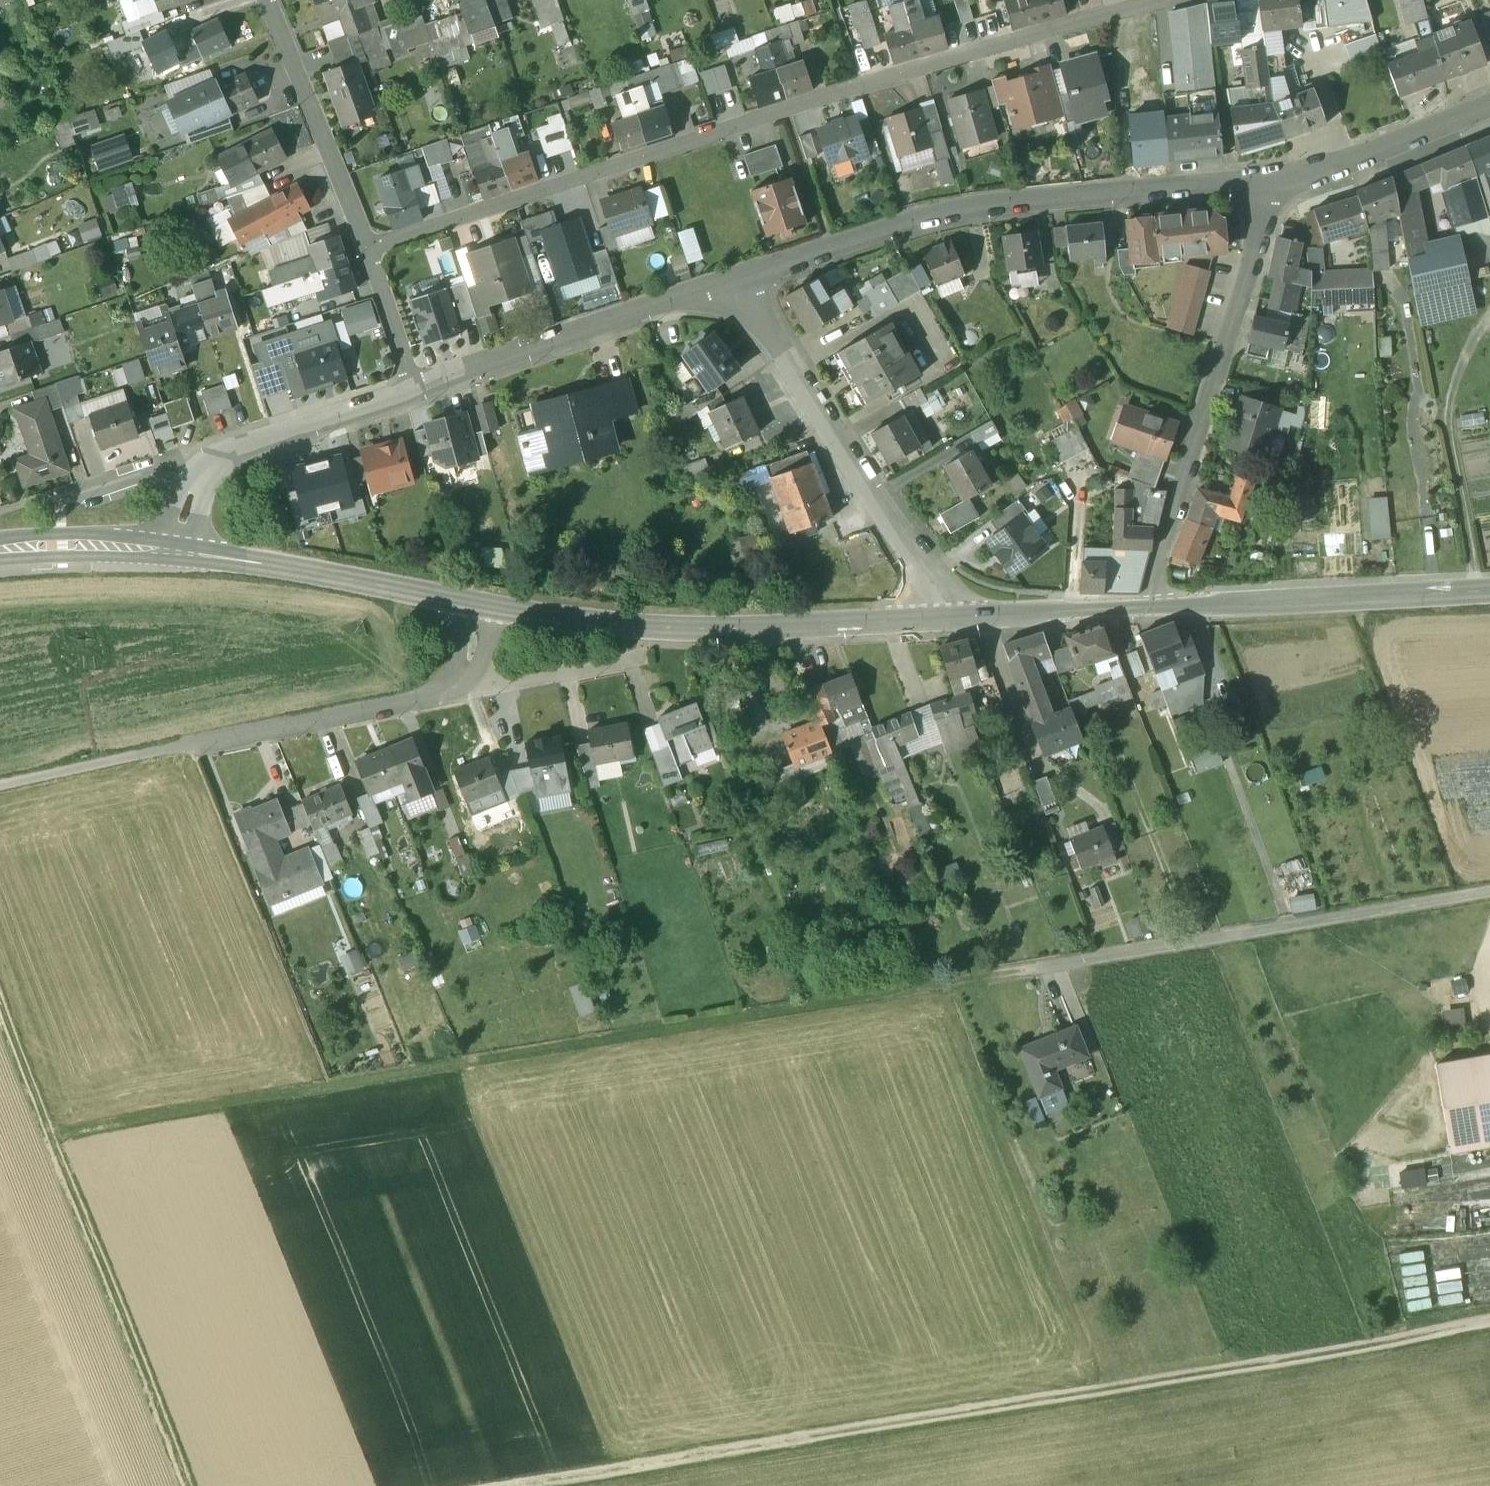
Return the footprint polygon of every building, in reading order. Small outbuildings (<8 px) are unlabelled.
[(159,10),(161,9),(187,0),(155,0),(159,10)] [(323,20),(338,14),(350,10),(347,0),(316,0),(323,20)] [(350,10),(363,6),(377,1),(376,0),(347,0),(350,10)] [(473,35),(496,27),(495,25),(486,0),(460,0),(473,35)] [(495,25),(512,18),(506,0),(486,0),(495,25)] [(538,22),(548,18),(551,25),(563,21),(556,0),(530,0),(538,22)] [(867,1),(870,14),(891,8),(891,6),(904,2),(903,0),(869,0),(867,1)] [(904,2),(911,28),(923,24),(916,0),(911,0),(904,2)] [(988,13),(985,0),(974,0),(978,15),(988,13)] [(1004,1),(1012,30),(1039,23),(1033,0),(1009,0),(1004,1)] [(1039,23),(1066,16),(1062,0),(1033,0),(1039,23)] [(1235,0),(1206,4),(1206,10),(1210,44),(1241,40),(1238,18),(1235,0)] [(1235,0),(1238,18),(1260,15),(1258,0),(1235,0)] [(1260,15),(1262,31),(1279,29),(1302,26),(1298,0),(1258,0),(1260,15)] [(1302,26),(1314,24),(1312,4),(1311,0),(1298,0),(1302,26)] [(1323,3),(1312,4),(1314,24),(1315,31),(1372,23),(1366,0),(1322,0),(1323,3)] [(1405,23),(1412,21),(1427,17),(1423,0),(1399,0),(1405,23)] [(904,2),(891,6),(891,8),(898,32),(911,28),(904,2)] [(363,6),(350,10),(359,35),(372,31),(371,29),(363,6)] [(790,6),(774,11),(778,24),(794,19),(790,6)] [(159,10),(123,23),(127,35),(166,21),(161,9),(159,10)] [(350,10),(338,14),(340,21),(346,38),(347,39),(357,36),(359,35),(350,10)] [(1176,93),(1215,89),(1210,44),(1206,10),(1169,14),(1176,93)] [(1481,15),(1489,39),(1489,12),(1481,15)] [(323,20),(322,20),(324,26),(340,21),(338,14),(323,20)] [(1262,31),(1260,15),(1238,18),(1241,40),(1242,51),(1264,48),(1262,31)] [(455,16),(438,22),(437,21),(426,26),(440,68),(470,57),(455,16)] [(1427,17),(1412,21),(1418,38),(1413,40),(1418,53),(1419,53),(1435,47),(1432,37),(1427,17)] [(203,57),(230,45),(219,19),(166,43),(162,35),(144,43),(159,75),(179,65),(173,54),(177,52),(196,43),(203,58),(203,57)] [(923,24),(911,28),(920,57),(946,49),(938,20),(923,24)] [(340,21),(324,26),(331,43),(346,38),(340,21)] [(563,21),(551,25),(559,46),(570,42),(563,21)] [(1469,23),(1432,37),(1435,47),(1444,81),(1485,66),(1469,23)] [(145,40),(164,33),(161,24),(141,31),(145,40)] [(496,27),(473,35),(475,43),(499,35),(496,27)] [(379,28),(371,29),(372,31),(359,35),(366,53),(385,46),(379,28)] [(898,32),(884,36),(892,65),(920,57),(911,28),(898,32)] [(1279,29),(1262,31),(1264,48),(1267,70),(1282,68),(1285,68),(1279,29)] [(144,43),(139,32),(108,43),(115,61),(125,56),(123,51),(144,43)] [(357,36),(347,39),(346,38),(331,43),(335,55),(360,47),(357,36)] [(1413,40),(1386,50),(1387,54),(1391,63),(1418,53),(1413,40)] [(790,66),(781,41),(769,45),(777,70),(790,66)] [(196,43),(177,52),(183,67),(203,58),(196,43)] [(769,45),(756,49),(765,74),(777,70),(769,45)] [(360,47),(335,55),(341,69),(357,63),(365,61),(360,47)] [(1444,81),(1435,47),(1419,53),(1431,85),(1444,81)] [(1264,48),(1242,51),(1246,86),(1249,107),(1249,109),(1272,106),(1272,104),(1267,70),(1264,48)] [(1391,63),(1386,65),(1398,98),(1431,85),(1419,53),(1418,53),(1391,63)] [(1105,76),(1100,57),(1095,58),(1100,77),(1105,76)] [(1095,58),(1064,67),(1071,93),(1079,120),(1101,114),(1092,80),(1100,77),(1095,58)] [(790,66),(777,70),(786,99),(814,90),(804,61),(790,66)] [(341,69),(327,74),(345,125),(376,114),(357,63),(341,69)] [(704,93),(731,86),(725,63),(698,71),(704,93)] [(1282,68),(1267,70),(1272,104),(1290,97),(1282,68)] [(765,74),(751,79),(760,108),(786,99),(777,70),(765,74)] [(1059,97),(1052,71),(1040,75),(1048,102),(1060,99),(1059,97)] [(1040,73),(1005,82),(1011,102),(1018,128),(1052,119),(1048,102),(1040,75),(1040,73)] [(229,115),(257,102),(245,76),(218,88),(215,82),(170,102),(184,133),(206,123),(207,125),(229,115)] [(1100,77),(1092,80),(1101,114),(1106,113),(1105,76),(1100,77)] [(1004,78),(992,81),(999,106),(1011,102),(1005,82),(1004,78)] [(1290,97),(1272,104),(1272,106),(1285,139),(1326,125),(1311,84),(1296,90),(1298,95),(1290,97)] [(1246,86),(1226,89),(1229,109),(1249,107),(1246,86)] [(651,112),(642,87),(630,91),(638,116),(651,112)] [(1215,89),(1176,93),(1178,106),(1167,107),(1163,114),(1169,162),(1221,157),(1215,89)] [(638,116),(630,91),(617,95),(626,120),(638,116)] [(981,91),(948,101),(961,147),(995,139),(981,91)] [(1071,93),(1059,97),(1060,99),(1064,115),(1066,124),(1079,120),(1071,93)] [(1060,99),(1048,102),(1052,119),(1064,115),(1060,99)] [(1272,106),(1249,109),(1249,107),(1229,109),(1236,154),(1285,139),(1272,106)] [(651,112),(638,116),(648,145),(675,136),(665,107),(651,112)] [(92,109),(69,120),(75,134),(99,124),(92,109)] [(922,109),(888,119),(900,158),(932,148),(933,148),(929,134),(922,109)] [(1135,165),(1169,162),(1163,114),(1129,118),(1135,165)] [(184,133),(189,144),(233,129),(229,115),(207,125),(206,123),(184,133)] [(626,120),(612,125),(621,154),(648,145),(638,116),(626,120)] [(868,118),(857,122),(865,145),(876,141),(868,118)] [(856,119),(818,131),(829,164),(852,157),(854,162),(869,157),(865,145),(857,122),(856,119)] [(950,159),(942,130),(929,134),(933,148),(932,148),(936,163),(950,159)] [(272,131),(244,145),(244,146),(217,159),(230,183),(230,184),(257,171),(257,172),(258,172),(286,158),(272,131)] [(515,157),(507,132),(493,136),(502,162),(515,157)] [(124,133),(88,141),(94,169),(130,161),(124,133)] [(818,156),(810,134),(799,137),(807,160),(818,156)] [(493,136),(481,141),(489,166),(502,162),(493,136)] [(1465,148),(1475,177),(1488,171),(1489,172),(1489,138),(1465,148)] [(776,145),(744,155),(752,177),(784,167),(776,145)] [(1465,148),(1421,166),(1429,186),(1441,181),(1446,192),(1476,179),(1475,177),(1465,148)] [(515,157),(502,162),(511,191),(539,181),(529,153),(515,157)] [(489,166),(475,171),(485,200),(511,191),(502,162),(489,166)] [(1429,186),(1421,166),(1404,173),(1413,192),(1429,186)] [(257,171),(230,184),(230,183),(197,194),(201,206),(219,200),(220,201),(227,198),(243,192),(265,185),(258,172),(257,172),(257,171)] [(405,171),(379,180),(386,201),(412,192),(405,171)] [(1488,171),(1475,177),(1476,179),(1487,216),(1488,218),(1489,218),(1489,172),(1488,171)] [(1404,173),(1391,179),(1398,214),(1408,262),(1424,258),(1412,193),(1413,192),(1404,173)] [(792,178),(752,191),(767,237),(807,224),(792,178)] [(1391,179),(1357,193),(1358,197),(1366,223),(1368,223),(1383,219),(1398,214),(1391,179)] [(1476,179),(1446,192),(1456,225),(1487,216),(1476,179)] [(131,181),(108,188),(114,208),(137,200),(131,181)] [(271,197),(270,198),(283,223),(299,215),(311,209),(297,184),(271,197)] [(265,185),(243,192),(251,208),(270,198),(271,197),(265,185)] [(412,192),(386,201),(396,229),(424,220),(414,191),(412,192)] [(640,191),(604,203),(612,225),(615,235),(616,235),(651,223),(640,191)] [(243,192),(227,198),(236,215),(236,216),(251,208),(243,192)] [(1358,197),(1313,211),(1324,245),(1368,231),(1366,223),(1358,197)] [(251,208),(236,216),(236,215),(229,219),(239,238),(260,227),(264,234),(283,223),(270,198),(251,208)] [(1139,219),(1127,221),(1130,249),(1132,265),(1134,265),(1134,270),(1160,267),(1159,259),(1178,257),(1179,261),(1183,260),(1183,257),(1222,252),(1220,235),(1223,235),(1223,232),(1227,226),(1227,220),(1221,216),(1216,217),(1209,211),(1152,218),(1148,214),(1142,215),(1139,219)] [(522,223),(529,243),(543,238),(541,232),(557,227),(553,212),(522,223)] [(283,223),(264,234),(270,245),(307,230),(299,215),(283,223)] [(76,225),(82,242),(101,235),(94,218),(76,225)] [(1383,219),(1368,223),(1372,269),(1387,268),(1383,219)] [(557,227),(541,232),(543,238),(560,287),(597,274),(591,256),(578,220),(557,227)] [(1102,222),(1066,226),(1068,247),(1070,261),(1094,258),(1106,257),(1102,222)] [(612,225),(600,229),(608,252),(621,248),(616,235),(615,235),(612,225)] [(675,231),(685,263),(701,258),(691,226),(675,231)] [(1066,226),(1053,228),(1055,248),(1068,247),(1066,226)] [(1304,232),(1283,228),(1280,239),(1301,244),(1300,249),(1306,250),(1306,249),(1304,232)] [(1036,231),(1004,237),(1009,271),(1033,267),(1042,266),(1036,231)] [(6,258),(11,271),(70,246),(65,233),(6,258)] [(339,236),(309,246),(314,259),(318,272),(348,263),(339,236)] [(546,300),(525,238),(471,256),(480,286),(488,307),(505,302),(508,311),(546,300)] [(1280,239),(1278,239),(1270,279),(1276,280),(1292,284),(1296,269),(1300,249),(1301,244),(1280,239)] [(952,243),(923,255),(937,288),(966,277),(952,243)] [(1320,248),(1306,249),(1306,250),(1308,271),(1308,274),(1310,274),(1323,274),(1320,248)] [(1130,249),(1117,251),(1119,268),(1123,276),(1135,275),(1134,270),(1134,265),(1132,265),(1130,249)] [(1424,258),(1408,262),(1414,294),(1467,282),(1470,281),(1462,249),(1424,258)] [(606,250),(591,256),(602,289),(618,284),(606,250)] [(674,273),(686,270),(682,256),(670,259),(674,273)] [(314,259),(270,274),(274,287),(318,272),(314,259)] [(348,263),(318,272),(327,299),(357,289),(348,263)] [(1185,265),(1167,329),(1191,336),(1208,272),(1185,265)] [(1033,267),(1009,271),(1012,285),(1035,281),(1033,267)] [(908,269),(885,283),(897,305),(920,291),(908,269)] [(1308,271),(1296,269),(1292,284),(1298,285),(1311,288),(1310,274),(1308,274),(1308,271)] [(1372,271),(1346,272),(1347,290),(1361,290),(1374,289),(1372,271)] [(274,287),(263,290),(268,307),(317,290),(321,301),(327,299),(318,272),(274,287)] [(1323,274),(1310,274),(1311,288),(1311,292),(1347,290),(1346,272),(1323,274)] [(817,279),(785,296),(806,334),(838,316),(817,279)] [(1292,284),(1276,280),(1269,310),(1290,315),(1291,315),(1291,314),(1298,285),(1292,284)] [(1467,282),(1414,294),(1419,318),(1473,305),(1467,282)] [(466,283),(446,289),(457,322),(477,315),(469,290),(466,283)] [(480,286),(469,290),(477,315),(479,320),(491,315),(488,307),(480,286)] [(446,289),(411,302),(426,347),(462,335),(462,334),(457,322),(446,289)] [(0,292),(0,328),(7,326),(14,323),(3,291),(0,292)] [(229,295),(198,305),(209,337),(240,327),(229,295)] [(378,324),(371,304),(350,311),(357,331),(378,324)] [(198,305),(170,314),(181,346),(209,337),(198,305)] [(293,308),(271,315),(276,334),(293,328),(299,326),(293,308)] [(42,313),(14,323),(7,326),(10,336),(34,328),(46,324),(42,313)] [(1309,318),(1291,314),(1291,315),(1290,315),(1288,325),(1289,325),(1283,350),(1302,354),(1309,318)] [(164,317),(138,325),(155,376),(182,367),(164,317)] [(1288,325),(1253,318),(1248,343),(1249,344),(1271,348),(1283,351),(1283,350),(1289,325),(1288,325)] [(332,320),(254,345),(260,364),(280,357),(291,390),(293,396),(308,391),(295,352),(300,350),(334,339),(338,338),(332,320)] [(889,324),(838,354),(868,406),(919,376),(889,324)] [(34,328),(10,336),(15,348),(32,342),(32,343),(39,341),(34,328)] [(714,334),(683,355),(685,359),(696,375),(707,391),(708,392),(715,387),(739,370),(714,334)] [(300,350),(295,352),(308,391),(347,379),(334,339),(300,350)] [(0,353),(0,388),(42,374),(32,343),(32,342),(15,348),(0,353)] [(1271,348),(1249,344),(1247,356),(1268,361),(1271,348)] [(291,390),(280,357),(260,364),(252,367),(262,399),(291,390)] [(685,359),(672,369),(683,384),(696,375),(685,359)] [(56,384),(34,391),(38,402),(47,399),(51,411),(64,407),(62,401),(56,384)] [(225,384),(202,392),(210,416),(233,409),(225,384)] [(628,387),(600,394),(608,420),(635,413),(628,387)] [(707,391),(692,401),(699,412),(722,396),(715,387),(708,392),(707,391)] [(919,389),(900,400),(907,413),(926,402),(919,389)] [(1090,392),(1066,406),(1073,420),(1098,406),(1090,392)] [(600,394),(561,404),(560,400),(538,406),(544,428),(549,450),(570,445),(572,452),(592,447),(594,455),(615,450),(608,421),(608,420),(600,394)] [(78,396),(62,401),(64,407),(70,424),(86,419),(78,396)] [(187,397),(164,405),(167,414),(173,428),(195,421),(187,397)] [(741,398),(710,412),(727,448),(758,434),(741,398)] [(1280,411),(1241,398),(1225,447),(1265,460),(1265,458),(1272,439),(1280,411)] [(38,402),(18,409),(33,455),(17,460),(26,485),(71,470),(51,411),(47,399),(38,402)] [(692,401),(670,417),(673,429),(699,412),(692,401)] [(128,403),(90,416),(101,448),(139,435),(128,403)] [(490,404),(476,408),(482,431),(482,432),(496,428),(490,404)] [(1066,406),(1059,410),(1071,433),(1078,429),(1073,420),(1066,406)] [(1177,425),(1128,409),(1122,424),(1124,425),(1117,444),(1144,453),(1165,460),(1177,425)] [(1312,424),(1328,423),(1327,411),(1311,412),(1312,424)] [(167,414),(151,419),(157,438),(174,432),(173,428),(167,414)] [(464,414),(428,424),(429,428),(435,454),(437,459),(451,455),(453,464),(476,458),(470,435),(464,414)] [(903,416),(870,435),(888,466),(919,448),(922,453),(931,448),(919,427),(911,431),(903,416)] [(991,422),(970,434),(977,446),(998,434),(991,422)] [(429,428),(414,431),(421,457),(435,454),(429,428)] [(544,428),(519,435),(525,456),(549,450),(544,428)] [(1071,433),(1052,443),(1063,464),(1089,450),(1078,429),(1071,433)] [(482,431),(470,435),(476,458),(488,455),(482,432),(482,431)] [(1272,439),(1265,458),(1277,462),(1284,442),(1272,439)] [(381,446),(378,451),(373,448),(368,449),(365,455),(364,456),(371,479),(374,492),(413,482),(402,441),(381,446)] [(807,451),(766,466),(771,482),(788,526),(782,528),(785,536),(787,535),(790,542),(807,536),(804,529),(832,519),(807,451)] [(971,452),(945,467),(965,502),(969,500),(991,487),(971,452)] [(1165,460),(1144,453),(1137,457),(1128,479),(1131,480),(1155,488),(1165,460)] [(365,455),(353,459),(359,482),(371,479),(364,456),(365,455)] [(330,511),(353,505),(350,497),(341,462),(340,457),(317,463),(330,511)] [(353,459),(341,462),(350,497),(362,493),(359,482),(353,459)] [(705,459),(684,467),(687,481),(710,473),(705,459)] [(308,517),(330,511),(317,463),(294,470),(300,490),(307,517),(308,517)] [(766,466),(722,482),(727,498),(771,482),(766,466)] [(1230,499),(1224,498),(1220,516),(1240,522),(1254,484),(1237,478),(1230,499)] [(1155,488),(1131,480),(1131,489),(1116,490),(1115,526),(1116,526),(1116,550),(1130,550),(1150,551),(1152,551),(1153,531),(1157,531),(1167,492),(1154,492),(1155,488)] [(307,517),(300,490),(288,493),(297,528),(310,524),(308,517),(307,517)] [(1224,498),(1197,491),(1186,523),(1209,530),(1210,530),(1215,515),(1220,516),(1224,498)] [(1366,497),(1367,538),(1388,538),(1387,496),(1366,497)] [(965,502),(941,516),(951,534),(979,518),(969,500),(965,502)] [(1018,500),(989,522),(999,535),(1022,517),(1023,518),(1028,514),(1018,500)] [(999,535),(988,542),(997,554),(996,554),(1003,564),(1004,563),(1012,575),(1046,550),(1038,539),(1039,538),(1031,528),(1030,529),(1023,518),(1022,517),(999,535)] [(1186,523),(1172,557),(1196,565),(1209,530),(1186,523)] [(1082,548),(1082,562),(1106,563),(1106,549),(1082,548)] [(1139,595),(1150,551),(1130,550),(1129,567),(1106,566),(1106,563),(1082,562),(1079,594),(1139,595)] [(1178,636),(1173,623),(1141,635),(1156,674),(1173,668),(1198,658),(1188,633),(1178,636)] [(1104,624),(1081,631),(1091,658),(1093,663),(1106,660),(1117,657),(1104,624)] [(1081,630),(1047,642),(1057,671),(1091,658),(1081,631),(1081,630)] [(1042,633),(1003,646),(1018,684),(1035,678),(1030,665),(1038,663),(1036,658),(1050,653),(1042,633)] [(968,640),(940,648),(949,680),(968,674),(969,679),(973,687),(981,684),(968,640)] [(1126,653),(1133,675),(1144,672),(1136,650),(1126,653)] [(1198,658),(1173,668),(1179,685),(1204,675),(1198,658)] [(1053,660),(1043,663),(1046,674),(1056,671),(1053,660)] [(1106,660),(1093,663),(1098,675),(1109,672),(1106,660)] [(851,675),(823,685),(832,709),(837,707),(839,712),(853,706),(861,704),(851,675)] [(1035,678),(1018,684),(1023,700),(1041,694),(1039,690),(1035,678)] [(1126,680),(1114,683),(1118,697),(1120,703),(1133,697),(1126,680)] [(1114,683),(1095,688),(1096,691),(1099,704),(1118,697),(1114,683)] [(996,684),(983,687),(991,706),(1003,703),(996,684)] [(823,685),(808,690),(814,705),(818,703),(826,724),(836,721),(831,710),(832,709),(823,685)] [(1197,688),(1175,696),(1177,701),(1181,710),(1203,702),(1197,688)] [(1041,694),(1023,700),(1033,726),(1052,718),(1041,689),(1039,690),(1041,694)] [(1162,690),(1152,694),(1158,709),(1168,706),(1167,705),(1162,690)] [(1096,691),(1068,702),(1072,711),(1073,714),(1099,704),(1096,691)] [(970,694),(955,698),(960,717),(976,712),(970,694)] [(955,698),(930,706),(936,724),(943,722),(960,717),(955,698)] [(1177,701),(1167,705),(1168,706),(1171,714),(1181,710),(1177,701)] [(826,724),(818,703),(814,705),(817,713),(815,714),(818,722),(820,726),(826,724)] [(696,704),(657,718),(668,748),(675,768),(677,767),(694,761),(691,753),(711,746),(696,704)] [(871,730),(861,704),(853,706),(865,735),(872,732),(871,730)] [(1052,718),(1033,726),(1044,754),(1083,739),(1073,714),(1072,711),(1052,718)] [(911,714),(871,730),(872,732),(886,766),(891,764),(902,760),(897,747),(920,737),(911,714)] [(826,724),(820,726),(831,754),(846,748),(836,721),(826,724)] [(818,722),(784,736),(797,768),(831,754),(820,726),(818,722)] [(626,723),(587,731),(589,742),(593,763),(595,763),(632,756),(626,723)] [(865,735),(850,741),(864,775),(886,766),(872,732),(865,735)] [(560,737),(527,744),(531,764),(533,776),(566,768),(560,737)] [(411,741),(390,750),(399,772),(400,771),(412,801),(432,793),(411,741)] [(589,742),(575,745),(584,773),(597,770),(595,763),(593,763),(589,742)] [(668,748),(652,753),(664,787),(682,781),(677,767),(675,768),(668,748)] [(1190,759),(1196,772),(1221,761),(1215,748),(1190,759)] [(390,750),(356,763),(368,794),(402,780),(399,772),(390,750)] [(797,768),(792,770),(793,774),(795,773),(797,778),(834,765),(831,754),(797,768)] [(490,759),(455,773),(467,802),(502,788),(497,777),(490,759)] [(902,760),(891,764),(902,790),(912,786),(902,760)] [(790,765),(784,767),(782,762),(776,764),(783,782),(783,783),(797,778),(795,773),(793,774),(792,770),(790,765)] [(531,764),(510,772),(519,796),(535,790),(533,776),(531,764)] [(776,764),(767,768),(773,786),(783,782),(776,764)] [(535,790),(538,798),(571,793),(566,768),(533,776),(535,790)] [(510,772),(497,777),(502,788),(507,801),(519,796),(510,772)] [(1046,777),(1033,782),(1046,815),(1059,810),(1046,777)] [(341,785),(302,801),(303,803),(312,824),(314,831),(337,821),(339,827),(353,822),(351,816),(353,815),(341,785)] [(279,802),(252,813),(251,810),(235,816),(244,837),(250,834),(255,847),(275,839),(291,832),(283,812),(279,802)] [(303,803),(291,809),(300,829),(312,824),(303,803)] [(300,829),(291,809),(283,812),(291,832),(300,829)] [(1115,824),(1104,828),(1114,853),(1125,849),(1115,824)] [(1104,828),(1070,841),(1081,868),(1114,855),(1114,853),(1104,828)] [(370,829),(360,833),(369,857),(380,853),(370,829)] [(275,839),(255,847),(250,834),(244,837),(269,899),(282,893),(284,898),(322,882),(309,849),(283,860),(275,839)] [(459,837),(449,841),(456,859),(466,855),(459,837)] [(335,844),(322,849),(331,871),(344,865),(335,844)] [(1289,913),(1314,908),(1311,892),(1286,897),(1289,913)] [(461,943),(479,938),(474,924),(457,930),(461,943)] [(355,948),(338,955),(345,974),(362,967),(355,948)] [(425,971),(435,965),(428,953),(418,959),(425,971)] [(584,981),(567,986),(575,1016),(592,1012),(584,981)] [(1444,1032),(1466,1031),(1464,1007),(1442,1008),(1444,1032)] [(1076,1028),(1020,1050),(1039,1097),(1040,1097),(1061,1088),(1062,1088),(1055,1071),(1088,1057),(1076,1028)] [(1436,1065),(1451,1152),(1489,1145),(1489,1055),(1436,1065)] [(1061,1088),(1040,1097),(1047,1113),(1067,1105),(1061,1088)] [(1397,1170),(1399,1187),(1424,1184),(1422,1167),(1397,1170)]
